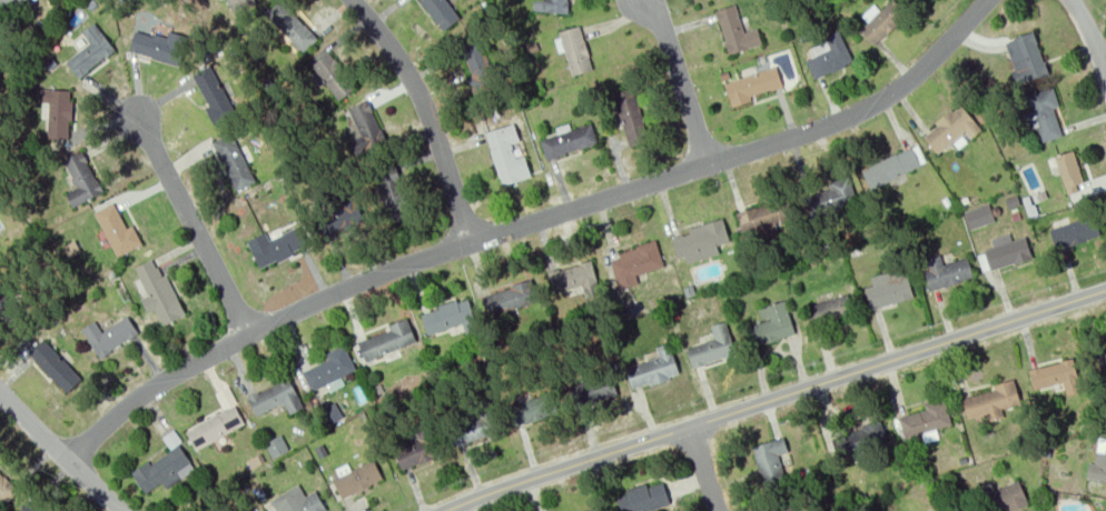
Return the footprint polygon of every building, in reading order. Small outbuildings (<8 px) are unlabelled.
[(8,14),(23,0),(0,0),(0,5),(8,14)] [(229,14),(253,4),(251,0),(224,0),(229,14)] [(302,53),(318,36),(281,0),(276,0),(261,16),(302,53)] [(443,29),(462,14),(451,0),(420,0),(443,29)] [(566,0),(539,0),(537,12),(565,14),(566,0)] [(859,27),(877,43),(908,10),(897,0),(884,0),(859,27)] [(715,12),(730,56),(762,46),(757,29),(744,33),(734,6),(715,12)] [(79,72),(113,49),(95,21),(82,30),(91,44),(70,59),(79,72)] [(556,31),(570,74),(594,68),(581,23),(556,31)] [(135,49),(177,60),(184,36),(141,24),(135,49)] [(818,77),(855,60),(840,29),(823,36),(830,49),(809,58),(818,77)] [(1004,40),(1019,82),(1047,72),(1031,29),(1004,40)] [(458,47),(483,97),(505,86),(481,36),(458,47)] [(313,66),(340,100),(361,83),(333,50),(313,66)] [(773,63),(724,80),(732,103),(782,88),(773,63)] [(191,79),(219,126),(241,113),(213,66),(191,79)] [(1027,93),(1033,111),(1026,112),(1031,129),(1039,127),(1044,141),(1063,136),(1054,107),(1060,106),(1055,86),(1027,93)] [(611,93),(625,147),(649,140),(634,87),(611,93)] [(71,136),(73,90),(39,88),(38,104),(52,106),(51,136),(71,136)] [(356,157),(386,142),(365,100),(348,108),(362,133),(348,140),(356,157)] [(925,133),(961,103),(984,131),(969,142),(961,131),(938,150),(925,133)] [(546,159),(599,140),(591,117),(539,136),(546,159)] [(487,131),(502,184),(525,178),(511,124),(487,131)] [(209,144),(237,192),(258,179),(230,132),(209,144)] [(871,189),(922,163),(911,143),(861,169),(871,189)] [(82,149),(103,190),(73,207),(66,192),(79,186),(65,159),(82,149)] [(1056,156),(1067,196),(1079,192),(1077,184),(1084,182),(1075,150),(1056,156)] [(382,181),(397,222),(421,213),(406,173),(382,181)] [(811,211),(852,197),(846,177),(804,191),(811,211)] [(745,231),(787,218),(780,198),(740,211),(745,231)] [(93,210),(117,254),(142,242),(132,224),(125,229),(110,201),(93,210)] [(969,228),(995,220),(989,202),(964,210),(969,228)] [(353,206),(362,221),(329,240),(320,226),(353,206)] [(1056,248),(1097,234),(1090,214),(1049,228),(1056,248)] [(668,237),(675,259),(687,254),(687,262),(722,250),(720,243),(728,240),(720,219),(668,237)] [(247,240),(261,269),(309,246),(300,227),(269,241),(265,232),(247,240)] [(991,269),(1033,255),(1025,236),(1013,239),(1010,232),(991,238),(995,247),(985,250),(991,269)] [(635,271),(662,262),(654,240),(610,254),(621,289),(640,283),(635,271)] [(932,289),(974,274),(966,254),(944,262),(940,253),(927,258),(930,268),(926,269),(932,289)] [(553,291),(594,279),(587,258),(547,271),(553,291)] [(136,271),(167,325),(187,314),(156,259),(136,271)] [(872,309),(914,295),(906,274),(893,279),(891,272),(872,278),(876,287),(866,290),(872,309)] [(493,311),(534,299),(527,278),(486,291),(493,311)] [(814,328),(855,313),(848,293),(808,308),(814,328)] [(432,330),(473,317),(466,297),(426,310),(432,330)] [(752,347),(797,332),(786,299),(763,307),(767,320),(745,327),(752,347)] [(140,331),(102,359),(82,331),(96,321),(105,332),(129,315),(140,331)] [(366,361),(417,338),(408,317),(357,340),(366,361)] [(693,368),(738,354),(728,320),(710,325),(714,339),(687,348),(693,368)] [(26,358),(66,397),(82,378),(42,340),(26,358)] [(634,389),(679,374),(669,341),(651,347),(655,360),(628,368),(634,389)] [(1105,370),(1105,344),(1093,349),(1099,372),(1105,370)] [(313,387),(349,365),(339,348),(302,368),(313,387)] [(1073,358),(1027,371),(1033,390),(1061,382),(1065,393),(1083,389),(1073,358)] [(576,405),(618,392),(611,372),(570,385),(576,405)] [(1025,405),(968,420),(962,397),(996,388),(994,381),(1017,375),(1025,405)] [(249,398),(292,377),(306,405),(292,413),(286,402),(258,415),(249,398)] [(515,423),(556,411),(550,390),(510,403),(515,423)] [(954,427),(908,440),(900,417),(928,408),(926,400),(945,394),(954,427)] [(196,450),(246,423),(235,403),(185,429),(196,450)] [(458,444),(500,431),(493,411),(453,424),(458,444)] [(845,455),(887,442),(879,419),(838,432),(845,455)] [(750,444),(764,488),(787,480),(778,453),(789,450),(783,433),(750,444)] [(289,449),(282,434),(265,442),(272,457),(289,449)] [(402,471),(442,454),(433,435),(394,452),(402,471)] [(1097,435),(1105,437),(1105,481),(1085,478),(1088,462),(1093,463),(1097,435)] [(145,487),(161,475),(168,487),(184,477),(179,469),(194,460),(181,439),(134,469),(145,487)] [(343,498),(381,479),(372,460),(333,479),(343,498)] [(0,472),(0,499),(1,500),(14,485),(0,472)] [(1008,504),(990,510),(983,510),(976,492),(1021,475),(1031,504),(1010,510),(1008,504)] [(673,501),(665,478),(615,494),(621,510),(643,510),(673,501)] [(274,510),(316,510),(325,505),(315,490),(306,497),(298,484),(269,503),(274,510)] [(772,510),(797,510),(793,500),(771,508),(772,510)] [(32,502),(23,510),(41,510),(32,502)]
